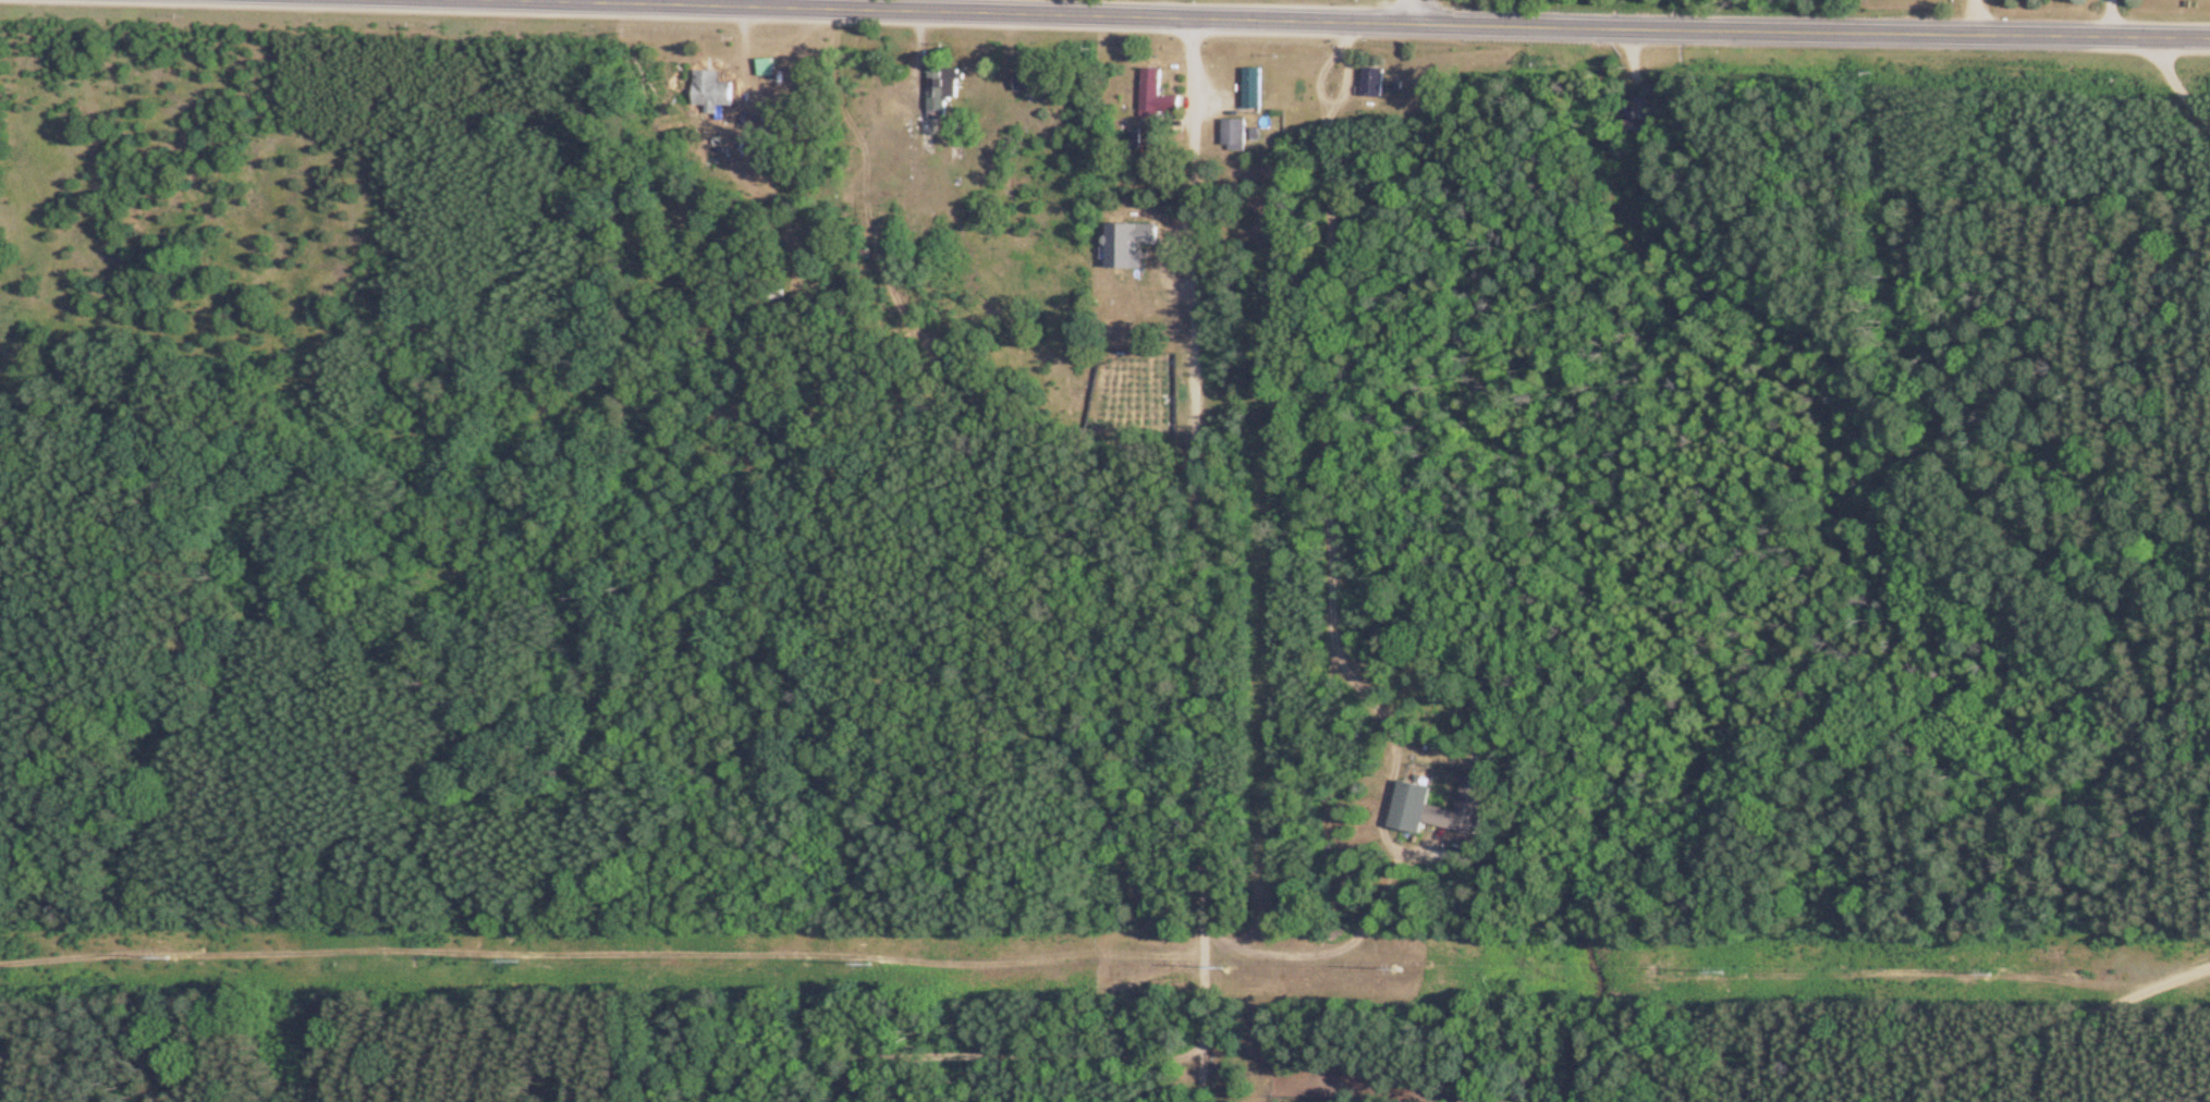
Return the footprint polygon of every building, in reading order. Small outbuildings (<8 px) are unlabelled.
[(773,76),(772,59),(755,60),(756,77),(773,76)] [(1138,116),(1178,116),(1179,97),(1158,97),(1158,69),(1139,68),(1138,116)] [(1241,108),(1260,108),(1260,68),(1241,68),(1241,108)] [(1383,97),(1383,68),(1359,68),(1359,97),(1383,97)] [(731,108),(731,83),(717,83),(717,70),(691,70),(690,108),(731,108)] [(926,119),(942,119),(942,81),(926,81),(926,119)] [(1221,148),(1246,148),(1246,120),(1221,120),(1221,148)] [(1146,128),(1131,128),(1131,150),(1146,150),(1146,128)] [(1431,788),(1394,781),(1384,830),(1418,836),(1421,825),(1469,834),(1480,778),(1462,774),(1455,812),(1427,806),(1431,788)]
